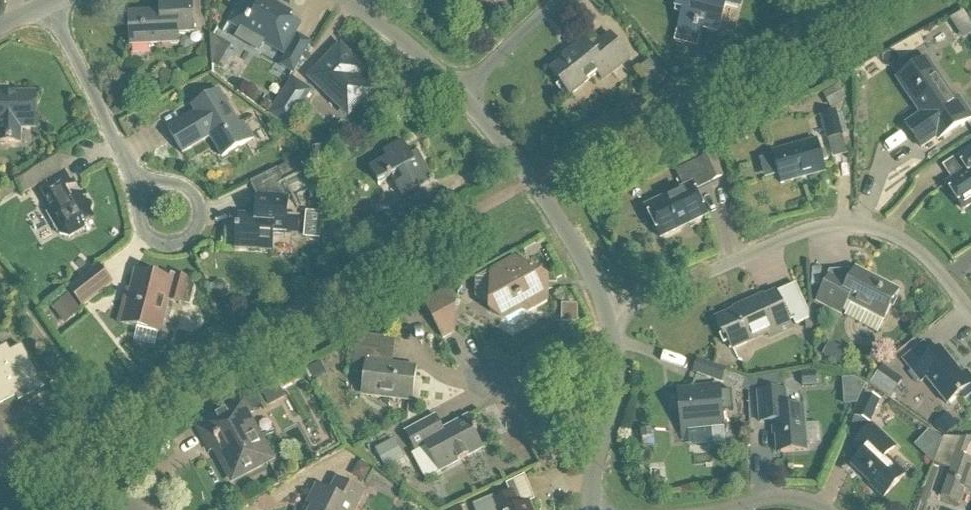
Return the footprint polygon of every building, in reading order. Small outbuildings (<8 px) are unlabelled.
[(195,36),(193,0),(160,0),(161,13),(130,15),(131,49),(180,46),(179,36),(195,36)] [(301,27),(290,20),(292,16),(265,0),(261,0),(259,3),(254,0),(245,0),(230,25),(243,32),(246,28),(265,40),(263,44),(284,56),(301,27)] [(744,0),(679,0),(676,12),(683,13),(678,33),(677,33),(675,43),(698,48),(700,39),(701,39),(703,31),(719,35),(726,7),(741,11),(744,0)] [(211,35),(212,67),(218,71),(231,48),(211,35)] [(294,76),(312,44),(298,36),(279,68),(294,76)] [(604,82),(630,61),(611,36),(592,52),(585,42),(572,52),(574,55),(551,73),(571,98),(599,76),(604,82)] [(349,116),(370,93),(349,73),(356,65),(341,51),(312,80),(349,116)] [(927,61),(897,82),(921,117),(906,127),(922,150),(936,140),(938,142),(970,120),(970,118),(959,100),(955,103),(927,61)] [(289,128),(310,94),(294,83),(272,117),(289,128)] [(831,111),(847,102),(838,88),(822,97),(831,111)] [(240,127),(220,92),(192,109),(195,114),(168,130),(183,156),(211,140),(223,160),(254,142),(244,125),(240,127)] [(33,96),(0,96),(0,144),(18,144),(18,129),(33,129),(33,96)] [(842,137),(836,114),(821,118),(828,141),(842,137)] [(772,155),(773,157),(760,161),(765,180),(778,176),(781,186),(825,174),(822,163),(828,162),(825,152),(820,154),(817,143),(772,155)] [(404,200),(434,184),(418,155),(412,158),(404,144),(384,154),(388,162),(371,171),(379,186),(392,179),(404,200)] [(970,207),(970,151),(958,159),(966,172),(946,186),(963,212),(970,207)] [(695,193),(724,179),(713,156),(676,174),(684,191),(646,209),(661,241),(707,218),(695,193)] [(309,173),(303,160),(278,172),(284,186),(285,185),(294,202),(309,194),(308,187),(303,176),(309,173)] [(83,214),(89,210),(82,197),(73,203),(66,192),(77,186),(74,182),(71,183),(65,173),(38,189),(56,219),(52,221),(61,237),(70,239),(82,233),(79,227),(88,222),(83,214)] [(0,194),(0,204),(13,196),(9,189),(0,194)] [(404,221),(432,206),(426,195),(398,210),(404,221)] [(287,217),(289,201),(258,199),(256,218),(241,217),(240,230),(237,229),(235,250),(272,253),(274,232),(286,233),(286,238),(299,238),(300,218),(287,217)] [(548,303),(549,282),(514,261),(491,274),(490,314),(509,325),(548,303)] [(83,308),(113,285),(99,268),(69,291),(83,308)] [(884,323),(899,293),(856,271),(848,286),(830,277),(817,303),(841,316),(848,304),(884,323)] [(171,282),(137,273),(129,303),(125,302),(119,325),(161,336),(169,303),(181,306),(181,305),(191,307),(195,289),(188,279),(178,277),(177,278),(172,277),(171,282)] [(808,322),(808,314),(796,286),(776,295),(764,300),(763,298),(744,306),(745,308),(716,321),(724,340),(727,339),(733,351),(776,333),(778,337),(792,331),(789,324),(793,322),(796,328),(808,322)] [(222,295),(220,290),(216,288),(211,289),(208,293),(210,298),(214,301),(219,300),(222,295)] [(454,334),(456,301),(445,293),(425,304),(445,339),(454,334)] [(933,356),(924,345),(903,362),(921,384),(926,380),(948,407),(961,396),(965,401),(970,396),(970,379),(967,374),(962,378),(940,350),(933,356)] [(43,390),(41,385),(42,384),(39,380),(38,380),(21,349),(9,355),(5,347),(0,350),(0,406),(22,394),(25,400),(43,390)] [(410,402),(414,370),(384,366),(386,352),(356,348),(353,375),(368,377),(366,397),(410,402)] [(727,373),(701,363),(699,363),(694,376),(723,386),(723,385),(740,392),(744,383),(726,376),(727,373)] [(309,372),(314,381),(326,376),(321,366),(309,372)] [(803,389),(817,388),(816,374),(802,375),(803,389)] [(877,377),(869,389),(889,402),(897,390),(877,377)] [(858,406),(857,381),(839,382),(840,407),(858,406)] [(719,388),(679,392),(683,433),(684,441),(688,441),(687,432),(711,430),(713,447),(725,446),(723,429),(722,414),(734,413),(732,394),(720,395),(719,388)] [(778,455),(807,453),(804,409),(788,410),(786,392),(758,394),(761,424),(775,423),(778,455)] [(865,395),(854,419),(870,426),(881,402),(865,395)] [(232,482),(272,461),(249,418),(252,416),(245,402),(198,428),(208,446),(212,444),(232,482)] [(439,473),(483,450),(475,436),(478,434),(470,419),(444,432),(436,418),(406,434),(416,454),(426,449),(439,473)] [(894,449),(872,428),(853,448),(861,456),(852,466),(872,486),(871,487),(884,499),(906,477),(886,458),(894,449)] [(965,460),(970,442),(970,441),(944,440),(934,466),(951,472),(941,499),(959,505),(966,485),(970,487),(970,462),(965,460)] [(395,441),(375,451),(385,470),(405,459),(395,441)] [(364,495),(338,481),(331,495),(318,488),(309,506),(316,509),(315,509),(357,509),(364,495)] [(530,504),(522,507),(516,494),(488,505),(490,509),(532,509),(530,504)]
